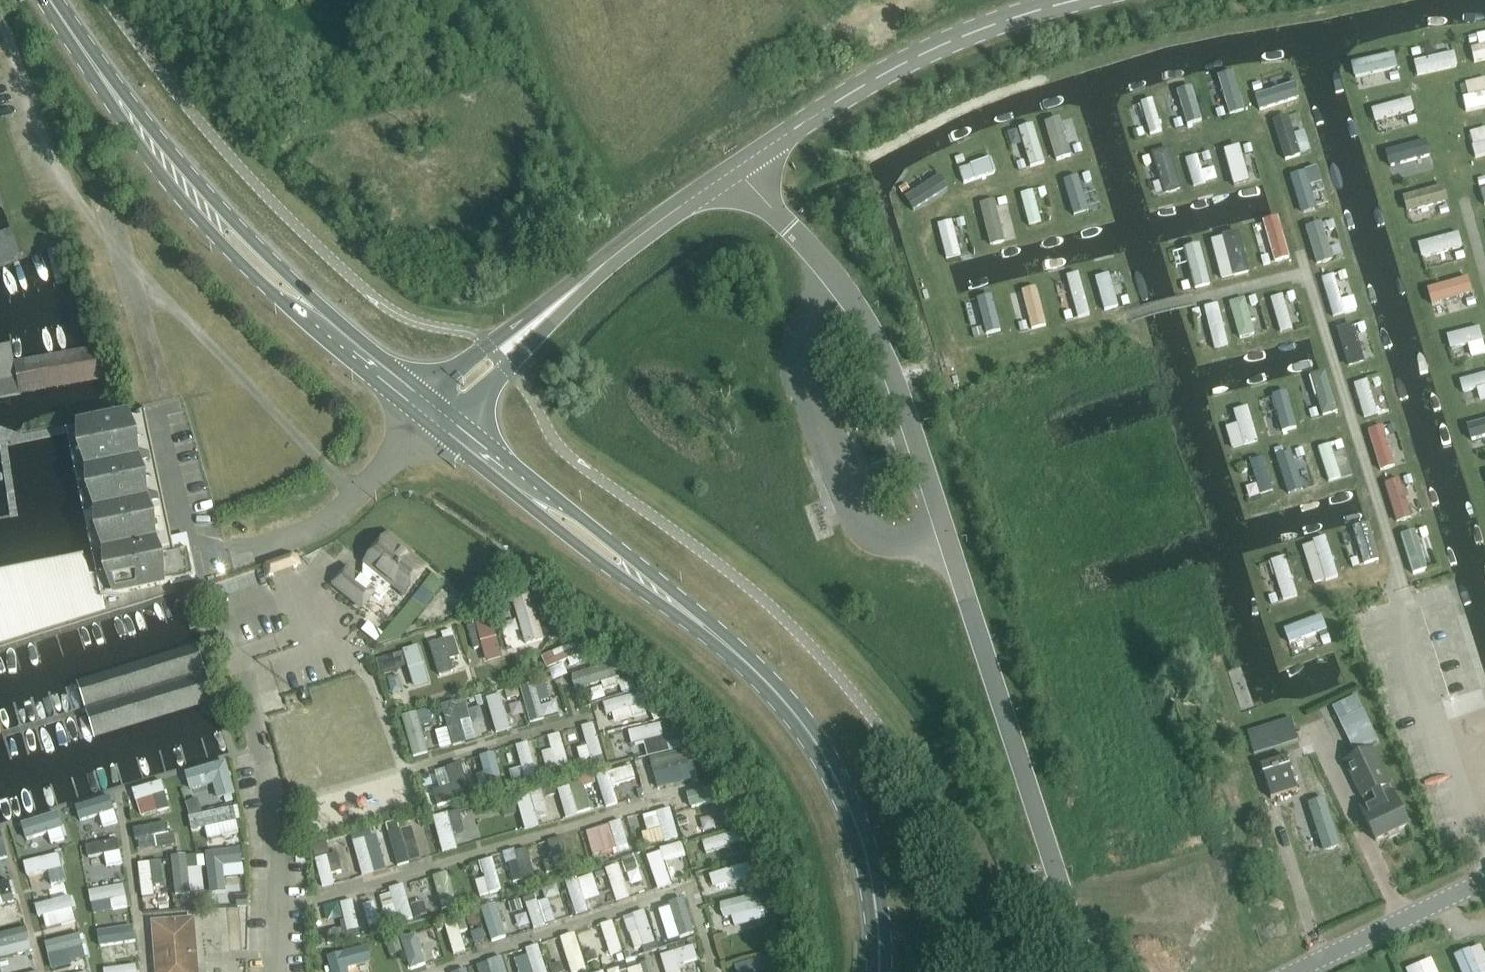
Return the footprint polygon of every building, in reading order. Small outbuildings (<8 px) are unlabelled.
[(1475,64),(1484,63),(1484,49),(1474,51),(1475,64)] [(1417,74),(1445,71),(1443,59),(1415,62),(1417,74)] [(1349,78),(1385,73),(1383,61),(1347,66),(1349,78)] [(1229,78),(1217,81),(1225,113),(1238,110),(1229,78)] [(1456,84),(1458,99),(1456,100),(1458,112),(1484,109),(1484,93),(1482,81),(1456,84)] [(1253,110),(1293,102),(1289,86),(1250,93),(1253,110)] [(1183,124),(1195,121),(1186,87),(1174,90),(1183,124)] [(1370,125),(1410,112),(1405,99),(1366,112),(1370,125)] [(1128,128),(1131,140),(1156,135),(1149,102),(1124,108),(1128,128)] [(1051,165),(1066,161),(1057,121),(1042,125),(1051,165)] [(1484,156),(1484,135),(1483,129),(1463,134),(1469,160),(1484,156)] [(1007,150),(1012,169),(1033,163),(1028,144),(1007,150)] [(1244,146),(1222,151),(1230,188),(1252,184),(1244,146)] [(1387,154),(1394,179),(1426,170),(1419,146),(1387,154)] [(1137,159),(1146,197),(1169,191),(1165,173),(1169,172),(1164,150),(1149,154),(1149,155),(1137,159)] [(1200,152),(1178,158),(1187,191),(1208,185),(1200,152)] [(958,186),(992,173),(986,159),(952,171),(958,186)] [(1302,187),(1311,184),(1308,173),(1285,179),(1295,215),(1308,211),(1302,187)] [(1087,195),(1082,176),(1059,182),(1068,215),(1084,211),(1080,197),(1087,195)] [(899,195),(905,209),(944,193),(938,178),(899,195)] [(1023,227),(1048,222),(1044,203),(1043,203),(1040,189),(1016,194),(1023,227)] [(1484,204),(1484,190),(1476,193),(1479,205),(1484,204)] [(1400,202),(1402,222),(1442,217),(1440,204),(1431,205),(1430,198),(1400,202)] [(1010,239),(1004,219),(998,221),(993,201),(974,206),(985,246),(1010,239)] [(1246,226),(1252,247),(1262,244),(1268,264),(1286,259),(1274,218),(1246,226)] [(1302,228),(1310,266),(1327,262),(1321,233),(1330,231),(1328,223),(1302,228)] [(22,261),(11,230),(0,234),(0,270),(22,261)] [(1447,259),(1445,252),(1457,250),(1454,235),(1412,245),(1417,266),(1447,259)] [(1219,239),(1206,242),(1216,283),(1229,279),(1219,239)] [(1187,282),(1176,285),(1179,295),(1201,289),(1189,248),(1178,251),(1187,282)] [(1075,275),(1062,278),(1072,320),(1085,318),(1075,275)] [(1105,275),(1089,281),(1100,314),(1116,308),(1105,275)] [(1332,279),(1318,283),(1327,318),(1341,314),(1332,279)] [(1435,306),(1463,298),(1460,285),(1431,294),(1435,306)] [(1016,293),(1026,331),(1043,327),(1033,288),(1016,293)] [(1288,293),(1265,299),(1274,335),(1289,331),(1283,306),(1291,303),(1288,293)] [(1221,306),(1235,342),(1252,335),(1238,300),(1221,306)] [(1213,305),(1185,312),(1194,347),(1206,344),(1208,352),(1223,349),(1213,305)] [(965,311),(968,340),(992,337),(989,309),(965,311)] [(1335,331),(1346,366),(1368,360),(1358,324),(1335,331)] [(1464,360),(1480,356),(1475,329),(1441,337),(1444,352),(1462,348),(1464,360)] [(104,380),(99,347),(14,363),(11,345),(0,347),(0,398),(104,380)] [(1459,403),(1473,400),(1474,403),(1484,401),(1484,374),(1454,381),(1459,403)] [(1372,378),(1347,386),(1358,421),(1373,416),(1367,399),(1377,396),(1372,378)] [(1276,434),(1291,430),(1280,389),(1264,394),(1276,434)] [(1229,426),(1220,428),(1224,451),(1250,446),(1244,409),(1227,412),(1229,426)] [(66,433),(70,454),(150,437),(146,416),(66,433)] [(1374,473),(1390,468),(1378,428),(1361,433),(1374,473)] [(1463,433),(1464,448),(1484,445),(1484,430),(1463,433)] [(154,458),(150,437),(70,454),(75,475),(154,458)] [(1314,448),(1318,484),(1333,482),(1328,446),(1314,448)] [(1288,463),(1298,461),(1296,451),(1272,456),(1280,498),(1295,495),(1288,463)] [(75,475),(79,495),(159,478),(154,458),(75,475)] [(1256,459),(1231,466),(1237,486),(1241,501),(1267,494),(1256,459)] [(79,495),(83,516),(163,499),(159,478),(79,495)] [(1398,481),(1380,483),(1386,524),(1404,522),(1398,481)] [(83,516),(87,536),(167,519),(163,499),(83,516)] [(87,536),(92,557),(160,543),(160,542),(172,540),(167,519),(87,536)] [(1342,560),(1345,568),(1364,563),(1355,528),(1346,530),(1353,557),(1342,560)] [(1419,530),(1409,532),(1413,551),(1423,549),(1419,530)] [(1404,578),(1416,575),(1405,534),(1393,538),(1404,578)] [(380,598),(391,584),(405,595),(425,570),(399,548),(400,547),(388,537),(366,564),(371,568),(360,580),(346,569),(333,585),(362,608),(374,593),(380,598)] [(1320,539),(1295,547),(1307,587),(1332,579),(1320,539)] [(160,543),(92,557),(96,577),(101,598),(102,598),(189,579),(189,580),(190,580),(190,579),(193,578),(188,552),(172,555),(169,541),(160,542),(160,543)] [(83,558),(65,562),(81,613),(103,606),(102,598),(101,598),(96,577),(89,578),(83,558)] [(1264,563),(1276,602),(1290,598),(1278,558),(1264,563)] [(65,562),(48,566),(63,619),(81,613),(65,562)] [(48,566),(29,569),(46,624),(63,619),(48,566)] [(29,569),(11,573),(28,630),(46,624),(29,569)] [(0,575),(0,601),(11,635),(28,630),(11,573),(0,575)] [(432,576),(399,617),(412,627),(445,586),(432,576)] [(506,600),(524,649),(545,641),(527,592),(506,600)] [(11,635),(0,601),(0,639),(11,635)] [(520,646),(515,633),(512,634),(507,620),(496,625),(505,651),(520,646)] [(488,621),(471,626),(481,661),(499,656),(488,621)] [(550,624),(540,628),(546,642),(557,637),(550,624)] [(425,645),(435,679),(458,672),(446,631),(434,635),(432,629),(419,632),(423,645),(425,645)] [(545,676),(588,657),(580,640),(538,660),(545,676)] [(94,740),(215,703),(196,645),(76,683),(94,740)] [(413,649),(372,660),(376,675),(403,667),(410,690),(424,686),(413,649)] [(573,696),(615,682),(609,665),(567,679),(573,696)] [(531,691),(517,694),(525,727),(538,724),(531,691)] [(549,692),(533,696),(538,715),(554,711),(549,692)] [(640,708),(636,694),(625,697),(624,695),(592,703),(596,719),(640,708)] [(504,697),(481,703),(489,733),(511,727),(504,697)] [(478,713),(466,716),(463,704),(442,710),(447,729),(457,727),(461,741),(483,735),(478,713)] [(438,708),(428,713),(435,728),(445,723),(438,708)] [(1338,721),(1354,753),(1376,742),(1361,710),(1338,721)] [(427,718),(414,721),(417,733),(430,730),(427,718)] [(1290,719),(1246,733),(1253,756),(1297,742),(1290,719)] [(624,728),(628,747),(661,740),(656,720),(624,728)] [(402,724),(407,758),(420,756),(415,722),(402,724)] [(581,748),(572,751),(576,764),(598,757),(589,725),(575,729),(581,748)] [(538,753),(541,774),(563,771),(558,736),(543,738),(545,753),(538,753)] [(509,749),(513,771),(505,773),(507,784),(532,779),(525,745),(509,749)] [(1388,786),(1389,786),(1371,750),(1344,762),(1361,799),(1362,798),(1366,806),(1360,809),(1375,842),(1408,826),(1392,794),(1388,786)] [(645,762),(653,791),(694,780),(687,751),(645,762)] [(474,760),(479,775),(471,777),(475,793),(498,786),(490,756),(474,760)] [(1270,800),(1297,791),(1286,758),(1260,766),(1270,800)] [(213,762),(214,800),(227,800),(226,762),(213,762)] [(418,795),(422,809),(466,798),(458,765),(442,769),(446,788),(418,795)] [(602,772),(602,788),(629,789),(630,773),(602,772)] [(124,792),(128,805),(160,795),(157,783),(124,792)] [(575,785),(562,788),(568,819),(581,816),(575,785)] [(684,809),(720,803),(717,786),(681,792),(684,809)] [(545,790),(523,793),(528,827),(550,824),(545,790)] [(679,795),(667,797),(672,820),(684,818),(679,795)] [(68,811),(72,824),(111,810),(106,798),(68,811)] [(1335,846),(1338,845),(1323,800),(1308,805),(1322,850),(1325,850),(1327,850),(1335,848),(1335,846)] [(347,804),(347,803),(334,805),(335,817),(365,814),(363,802),(347,804)] [(646,826),(636,828),(641,851),(653,848),(651,838),(664,835),(665,841),(676,839),(670,808),(643,814),(646,826)] [(188,835),(190,848),(225,842),(220,811),(182,818),(185,836),(188,835)] [(43,839),(62,833),(57,813),(37,819),(43,839)] [(160,823),(128,831),(132,843),(163,835),(160,823)] [(581,832),(585,856),(598,854),(594,829),(581,832)] [(404,865),(403,853),(413,852),(410,832),(386,835),(390,867),(404,865)] [(692,866),(712,860),(710,853),(735,845),(731,833),(686,847),(692,866)] [(566,855),(579,851),(575,837),(561,841),(566,855)] [(556,839),(522,849),(528,870),(537,867),(534,855),(545,852),(551,872),(565,868),(556,839)] [(336,865),(351,860),(358,880),(371,876),(359,840),(331,849),(336,865)] [(86,871),(118,866),(114,842),(82,847),(86,871)] [(371,852),(371,865),(384,865),(384,852),(371,852)] [(503,856),(510,885),(528,881),(521,852),(503,856)] [(651,892),(668,886),(657,853),(641,858),(651,892)] [(56,855),(17,864),(21,879),(59,870),(56,855)] [(231,881),(230,865),(214,867),(213,857),(203,858),(205,884),(231,881)] [(182,858),(166,860),(172,898),(188,896),(182,858)] [(311,861),(317,890),(330,888),(323,858),(311,861)] [(492,870),(501,869),(499,858),(474,861),(477,882),(470,882),(472,898),(495,895),(492,870)] [(133,865),(137,900),(150,898),(148,878),(159,877),(157,863),(133,865)] [(755,877),(747,880),(743,865),(698,878),(703,897),(756,882),(755,877)] [(615,866),(571,883),(580,906),(588,903),(584,892),(604,885),(611,903),(625,898),(623,893),(640,887),(633,868),(618,874),(615,866)] [(443,875),(428,878),(435,909),(449,906),(443,875)] [(558,884),(569,920),(580,916),(569,881),(558,884)] [(120,888),(84,891),(87,915),(123,911),(120,888)] [(378,911),(389,909),(392,925),(408,922),(402,888),(375,893),(378,911)] [(714,908),(721,931),(751,921),(749,915),(769,909),(763,891),(714,908)] [(554,898),(520,907),(526,930),(560,921),(554,898)] [(675,937),(688,933),(678,900),(664,904),(675,937)] [(32,920),(42,919),(43,926),(70,923),(67,901),(30,905),(32,920)] [(216,902),(216,951),(231,951),(232,902),(216,902)] [(323,923),(340,922),(341,934),(353,933),(351,904),(321,906),(323,923)] [(491,907),(475,912),(485,944),(501,939),(491,907)] [(13,923),(13,910),(0,911),(0,923),(13,923)] [(616,920),(625,950),(649,942),(639,912),(616,920)] [(461,948),(480,942),(472,916),(452,922),(461,948)] [(153,924),(156,971),(197,971),(193,921),(153,924)] [(441,926),(447,957),(459,955),(453,924),(441,926)] [(591,961),(615,956),(609,925),(584,930),(591,961)] [(4,949),(3,940),(22,937),(21,930),(0,932),(0,950),(4,949)] [(569,971),(580,967),(569,935),(557,939),(569,971)] [(49,944),(54,968),(77,963),(71,939),(49,944)] [(557,941),(548,942),(551,960),(561,958),(557,941)] [(356,946),(335,950),(335,952),(323,954),(326,971),(361,971),(356,946)] [(532,946),(516,952),(524,971),(542,971),(532,946)] [(688,947),(653,958),(658,971),(696,971),(688,947)] [(1484,969),(1477,951),(1455,960),(1459,971),(1479,971),(1484,969)] [(484,962),(486,971),(501,971),(499,959),(484,962)] [(734,967),(735,971),(767,971),(765,960),(734,967)] [(1426,961),(1401,971),(1430,971),(1426,961)]
